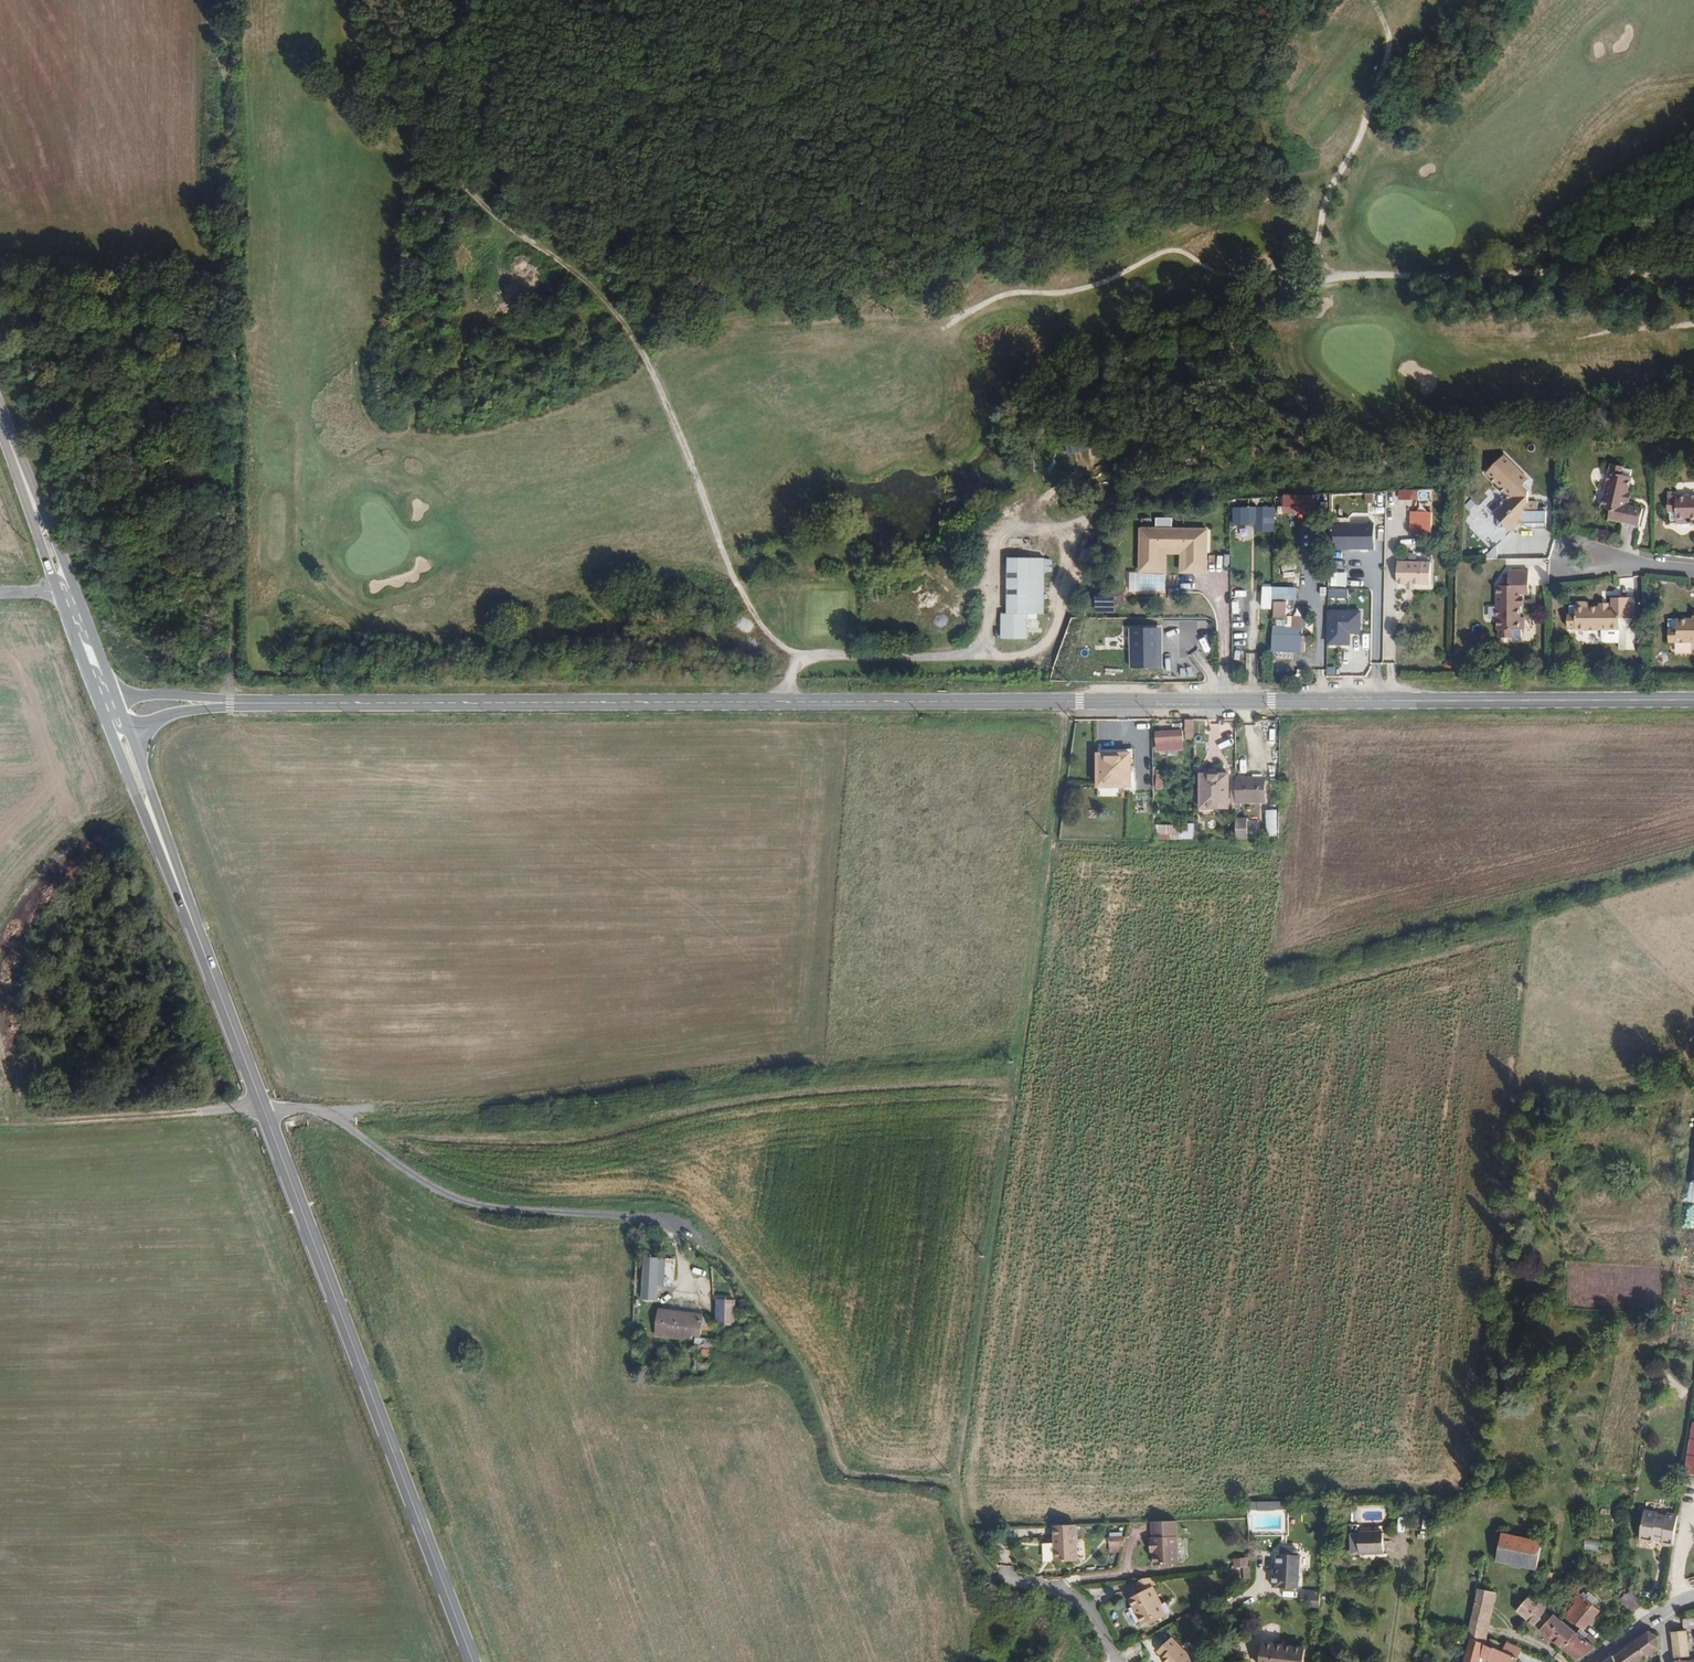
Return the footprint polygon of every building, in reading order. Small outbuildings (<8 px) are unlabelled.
[(1062,442),(1069,457),(1103,443),(1097,427),(1062,442)] [(1540,514),(1540,511),(1540,506),(1531,506),(1530,495),(1525,489),(1530,483),(1504,458),(1486,477),(1491,481),(1492,486),(1496,486),(1502,491),(1502,496),(1507,496),(1509,499),(1510,504),(1507,506),(1502,507),(1503,511),(1495,519),(1499,523),(1509,532),(1512,536),(1520,529),(1529,529),(1529,532),(1549,532),(1549,515),(1540,514)] [(1628,494),(1634,471),(1610,465),(1600,509),(1610,511),(1609,517),(1616,519),(1615,522),(1639,528),(1643,510),(1625,506),(1626,502),(1624,502),(1626,494),(1628,494)] [(1409,497),(1408,489),(1400,490),(1400,498),(1409,497)] [(1371,500),(1371,492),(1362,492),(1363,501),(1371,500)] [(166,512),(166,493),(155,493),(155,512),(166,512)] [(1676,495),(1676,496),(1668,496),(1668,519),(1677,519),(1677,522),(1690,522),(1690,519),(1693,519),(1693,495),(1676,495)] [(1307,496),(1296,496),(1283,497),(1284,508),(1284,514),(1307,513),(1307,507),(1307,496)] [(1269,530),(1268,506),(1247,507),(1247,509),(1231,509),(1231,524),(1255,523),(1255,530),(1269,530)] [(1433,535),(1432,512),(1411,513),(1411,521),(1410,521),(1410,535),(1433,535)] [(1509,532),(1499,523),(1498,528),(1509,532)] [(1374,545),(1373,524),(1333,526),(1334,551),(1348,551),(1360,550),(1360,546),(1374,545)] [(1207,577),(1209,529),(1136,528),(1135,575),(1164,576),(1165,556),(1179,556),(1178,576),(1207,577)] [(1046,560),(1043,560),(1006,559),(1005,615),(1001,615),(1000,639),(1025,640),(1026,616),(1041,616),(1044,616),(1046,560)] [(1432,584),(1432,562),(1397,563),(1398,585),(1409,585),(1416,584),(1432,584)] [(1519,603),(1519,595),(1521,595),(1522,591),(1529,591),(1529,568),(1509,568),(1509,583),(1497,583),(1497,628),(1499,628),(1499,636),(1522,635),(1522,627),(1525,627),(1525,614),(1521,614),(1522,603),(1519,603)] [(926,572),(905,594),(944,631),(965,609),(926,572)] [(1406,595),(1416,584),(1409,585),(1399,595),(1406,595)] [(1297,600),(1297,588),(1272,588),(1273,599),(1297,600)] [(1620,619),(1635,618),(1635,598),(1611,599),(1611,606),(1609,606),(1609,608),(1601,608),(1601,606),(1588,606),(1588,603),(1576,603),(1576,605),(1568,606),(1568,616),(1567,616),(1567,628),(1575,628),(1575,630),(1620,630),(1620,619)] [(1286,618),(1286,603),(1274,603),(1273,617),(1286,618)] [(1362,611),(1328,610),(1327,645),(1351,646),(1351,635),(1362,636),(1362,611)] [(1670,620),(1670,643),(1693,643),(1693,619),(1670,620)] [(1161,628),(1128,629),(1128,638),(1129,653),(1129,672),(1162,671),(1161,628)] [(1304,651),(1304,638),(1299,638),(1299,629),(1273,628),(1272,651),(1304,651)] [(1129,653),(1128,638),(1105,638),(1105,653),(1129,653)] [(1338,666),(1327,666),(1327,676),(1338,676),(1338,666)] [(1194,735),(1193,721),(1184,720),(1184,735),(1194,735)] [(1181,745),(1181,731),(1158,732),(1158,739),(1156,739),(1156,746),(1181,745)] [(1112,788),(1111,756),(1096,756),(1097,788),(1112,788)] [(1130,788),(1130,756),(1111,756),(1112,788),(1130,788)] [(1229,785),(1229,771),(1199,772),(1200,810),(1229,810),(1229,785)] [(1264,802),(1264,777),(1236,777),(1236,802),(1236,809),(1240,809),(1240,802),(1264,802)] [(1276,831),(1275,815),(1260,815),(1261,832),(1276,831)] [(1248,840),(1248,819),(1237,819),(1238,840),(1248,840)] [(1259,836),(1258,820),(1250,820),(1251,836),(1259,836)] [(1189,836),(1188,822),(1157,822),(1158,837),(1189,836)] [(646,1297),(661,1298),(663,1257),(648,1256),(646,1297)] [(722,1323),(741,1323),(741,1298),(722,1298),(722,1323)] [(704,1336),(705,1309),(663,1307),(661,1333),(704,1336)] [(1685,1473),(1693,1475),(1693,1437),(1685,1473)] [(1176,1565),(1174,1522),(1153,1523),(1153,1540),(1150,1541),(1150,1550),(1153,1550),(1153,1555),(1154,1566),(1176,1565)] [(1674,1556),(1678,1528),(1666,1525),(1665,1529),(1657,1528),(1658,1525),(1644,1522),(1640,1549),(1654,1551),(1654,1549),(1662,1550),(1661,1555),(1674,1556)] [(1077,1563),(1074,1528),(1053,1529),(1056,1565),(1077,1563)] [(1383,1552),(1383,1533),(1360,1534),(1361,1553),(1383,1552)] [(1123,1546),(1126,1538),(1110,1538),(1110,1546),(1123,1546)] [(1537,1576),(1542,1550),(1501,1543),(1496,1568),(1537,1576)] [(1298,1590),(1300,1557),(1278,1555),(1277,1570),(1277,1575),(1273,1578),(1279,1589),(1298,1590)] [(1251,1557),(1235,1557),(1236,1567),(1245,1566),(1245,1578),(1251,1577),(1251,1557)] [(1545,1588),(1549,1579),(1542,1577),(1540,1586),(1545,1588)] [(1245,1586),(1245,1578),(1233,1579),(1233,1587),(1241,1587),(1245,1586)] [(1160,1609),(1152,1591),(1154,1590),(1149,1580),(1138,1580),(1134,1582),(1140,1596),(1132,1600),(1145,1627),(1152,1625),(1158,1622),(1160,1624),(1165,1621),(1159,1609),(1160,1609)] [(1580,1598),(1585,1586),(1578,1585),(1573,1597),(1580,1598)] [(1311,1606),(1321,1606),(1322,1590),(1303,1589),(1302,1599),(1312,1600),(1311,1606)] [(1644,1612),(1638,1603),(1632,1598),(1622,1606),(1632,1620),(1644,1612)] [(1486,1651),(1496,1603),(1479,1599),(1469,1648),(1486,1651)] [(1563,1633),(1558,1629),(1536,1613),(1521,1602),(1516,1608),(1521,1612),(1516,1620),(1562,1657),(1575,1642),(1563,1633)] [(1570,1626),(1585,1608),(1579,1603),(1572,1611),(1576,1615),(1567,1624),(1570,1626)] [(1585,1639),(1600,1620),(1585,1608),(1570,1626),(1581,1635),(1585,1639)] [(1151,1642),(1158,1649),(1173,1636),(1166,1628),(1151,1642)] [(1692,1635),(1676,1637),(1679,1661),(1687,1661),(1693,1661),(1693,1654),(1692,1635)] [(1172,1637),(1158,1651),(1165,1657),(1163,1659),(1165,1661),(1197,1661),(1172,1637)] [(1581,1647),(1586,1641),(1579,1637),(1575,1642),(1581,1647)] [(1664,1657),(1662,1642),(1649,1637),(1615,1661),(1657,1661),(1664,1657)] [(1595,1649),(1586,1641),(1581,1647),(1591,1654),(1595,1649)] [(1581,1647),(1575,1642),(1562,1657),(1568,1661),(1587,1661),(1595,1657),(1591,1654),(1581,1647)] [(1526,1650),(1511,1644),(1504,1658),(1486,1651),(1469,1648),(1467,1661),(1520,1661),(1526,1650)] [(1306,1649),(1264,1645),(1262,1661),(1304,1661),(1306,1649)]
